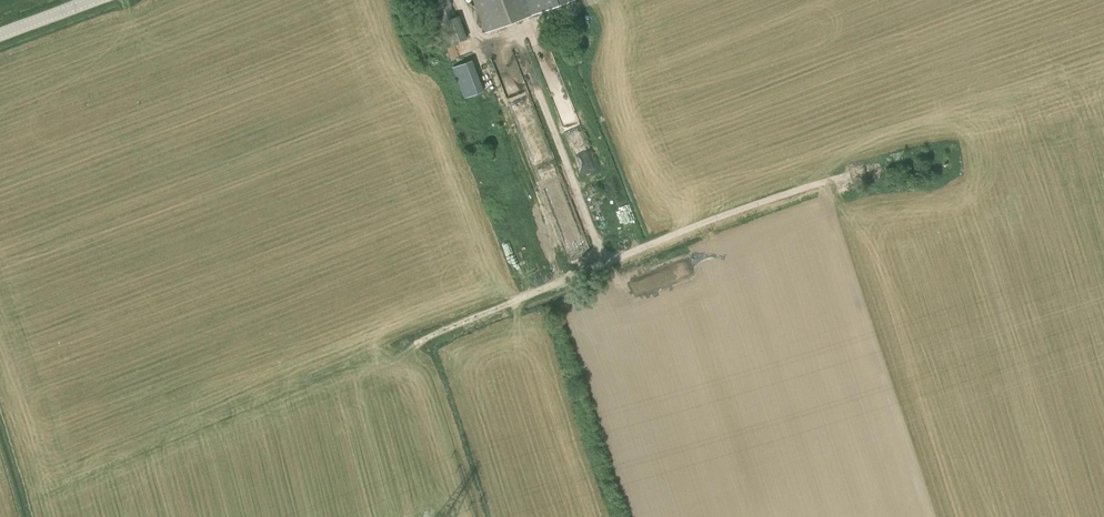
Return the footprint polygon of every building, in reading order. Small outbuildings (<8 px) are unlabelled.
[(449,0),(430,0),(437,17),(434,19),(445,47),(465,39),(449,0)] [(485,31),(567,0),(473,0),(485,31)] [(452,67),(464,98),(484,90),(472,59),(452,67)] [(630,203),(618,206),(624,233),(636,230),(630,203)]
